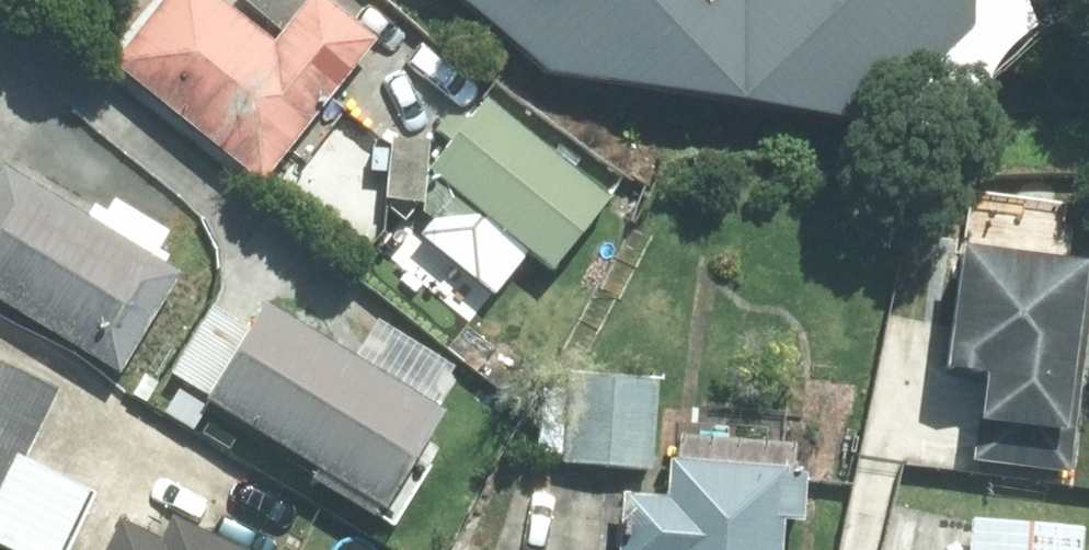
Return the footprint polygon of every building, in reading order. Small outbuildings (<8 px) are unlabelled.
[(221,0),(163,0),(115,59),(263,178),(377,38),(330,0),(313,0),(277,45),(221,0)] [(557,71),(880,121),(905,98),(981,26),(982,0),(470,0),(557,71)] [(438,220),(426,235),(496,290),(529,248),(554,268),(611,196),(489,100),(469,125),(449,109),(436,126),(454,141),(434,167),(427,211),(438,220)] [(121,370),(181,271),(4,165),(0,172),(0,298),(121,370)] [(1073,424),(1088,304),(1088,263),(976,248),(959,368),(1000,374),(994,413),(1073,424)] [(208,399),(388,506),(447,409),(267,302),(251,328),(210,395),(208,399)] [(210,395),(251,328),(215,306),(174,373),(210,395)] [(14,549),(65,549),(94,489),(26,457),(58,389),(0,362),(0,543),(14,549)] [(655,468),(662,382),(575,375),(568,461),(655,468)] [(790,466),(677,458),(674,499),(631,495),(627,549),(783,549),(790,466)] [(107,549),(242,549),(177,519),(167,540),(122,519),(107,549)] [(978,521),(976,549),(1086,549),(1087,530),(978,521)]
